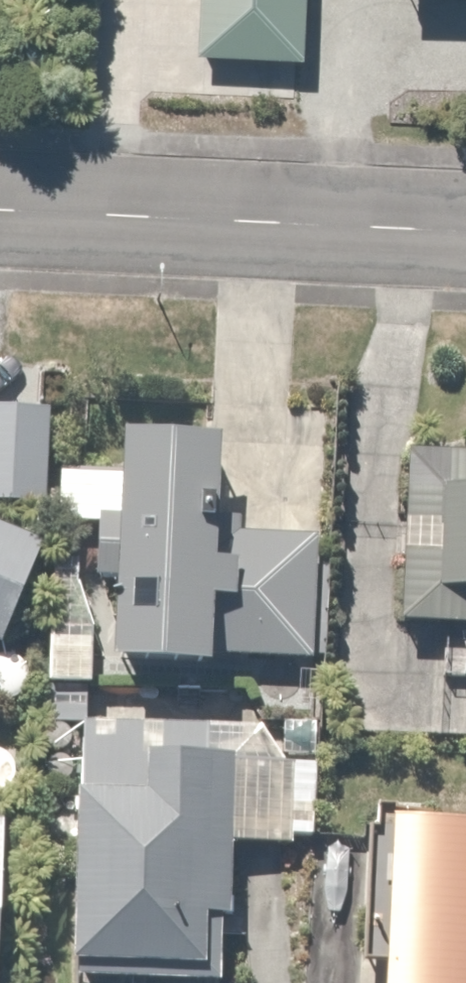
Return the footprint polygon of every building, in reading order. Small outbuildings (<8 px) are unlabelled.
[(214,63),(322,60),(321,0),(213,0),(214,63)] [(63,472),(59,472),(63,407),(0,403),(0,505),(24,507),(23,525),(59,527),(63,472)] [(244,444),(141,442),(136,672),(234,675),(234,664),(316,666),(319,540),(242,538),(244,444)] [(414,445),(408,630),(465,632),(465,447),(414,445)] [(0,527),(0,646),(14,652),(58,552),(0,527)] [(212,721),(72,725),(79,971),(225,967),(224,921),(240,921),(238,844),(314,842),(312,756),(213,759),(212,721)] [(0,820),(0,982),(22,982),(19,819),(0,820)] [(411,826),(411,982),(465,982),(465,825),(411,826)]
